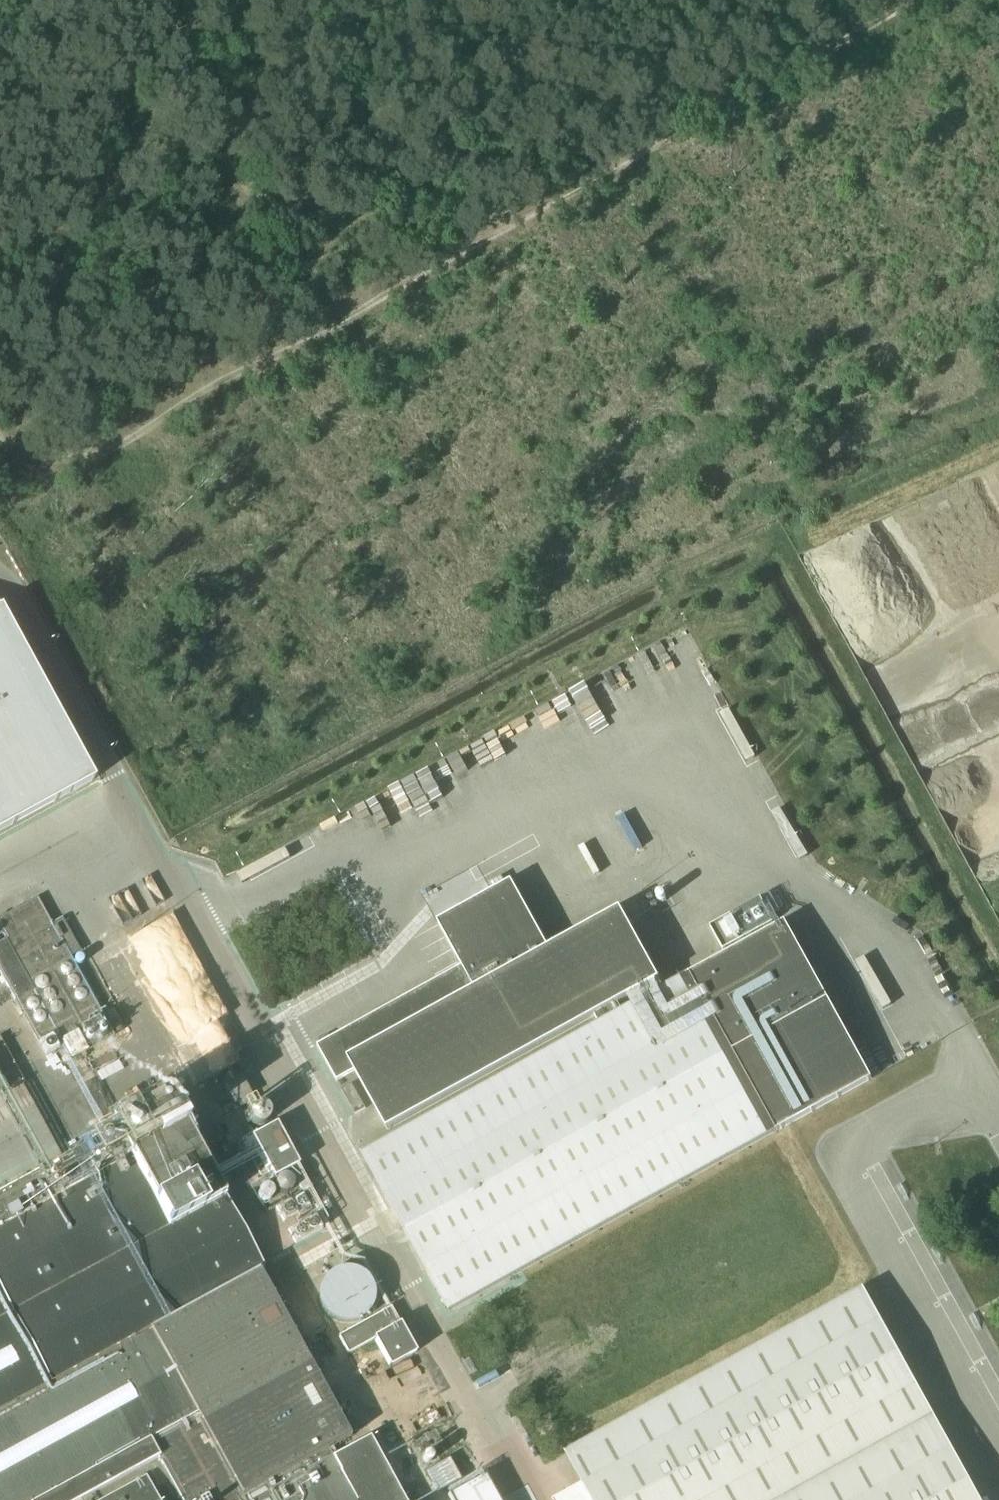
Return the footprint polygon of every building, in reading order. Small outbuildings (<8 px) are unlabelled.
[(94,778),(1,607),(0,607),(0,830),(94,778)] [(337,1080),(356,1070),(388,1128),(659,979),(621,909),(549,949),(512,882),(438,922),(462,965),(318,1045),(337,1080)] [(68,1052),(71,1058),(113,1035),(76,967),(86,962),(62,918),(52,924),(37,897),(0,917),(0,928),(5,938),(0,941),(0,972),(46,1055),(64,1045),(68,1052)] [(760,898),(710,925),(723,949),(773,922),(760,898)] [(449,1311),(872,1078),(785,921),(362,1154),(449,1311)] [(241,1075),(224,1084),(223,1085),(227,1093),(249,1134),(247,1135),(270,1178),(252,1188),(266,1212),(275,1207),(283,1222),(312,1206),(304,1192),(311,1187),(263,1100),(253,1106),(249,1097),(253,1095),(241,1075)] [(368,1107),(355,1083),(344,1089),(358,1113),(368,1107)] [(158,1457),(182,1499),(404,1499),(370,1436),(354,1445),(258,1270),(263,1267),(167,1091),(111,1122),(129,1156),(97,1174),(82,1147),(0,1192),(0,1499),(79,1499),(158,1457)] [(315,1215),(288,1229),(296,1243),(323,1229),(315,1215)] [(323,1280),(320,1289),(319,1298),(322,1307),(327,1315),(335,1320),(344,1323),(354,1322),(363,1318),(369,1311),(373,1302),(374,1293),(372,1284),(366,1276),(358,1270),(349,1268),(339,1269),(330,1273),(323,1280)] [(864,1288),(566,1453),(582,1482),(552,1498),(553,1499),(981,1499),(864,1288)] [(374,1339),(375,1341),(390,1367),(416,1352),(391,1307),(338,1336),(348,1353),(374,1339)] [(386,1372),(370,1343),(356,1351),(372,1380),(386,1372)] [(424,1433),(409,1442),(424,1469),(440,1461),(424,1433)] [(448,1460),(426,1472),(441,1499),(470,1499),(448,1460)] [(104,1499),(159,1499),(147,1477),(104,1499)]
